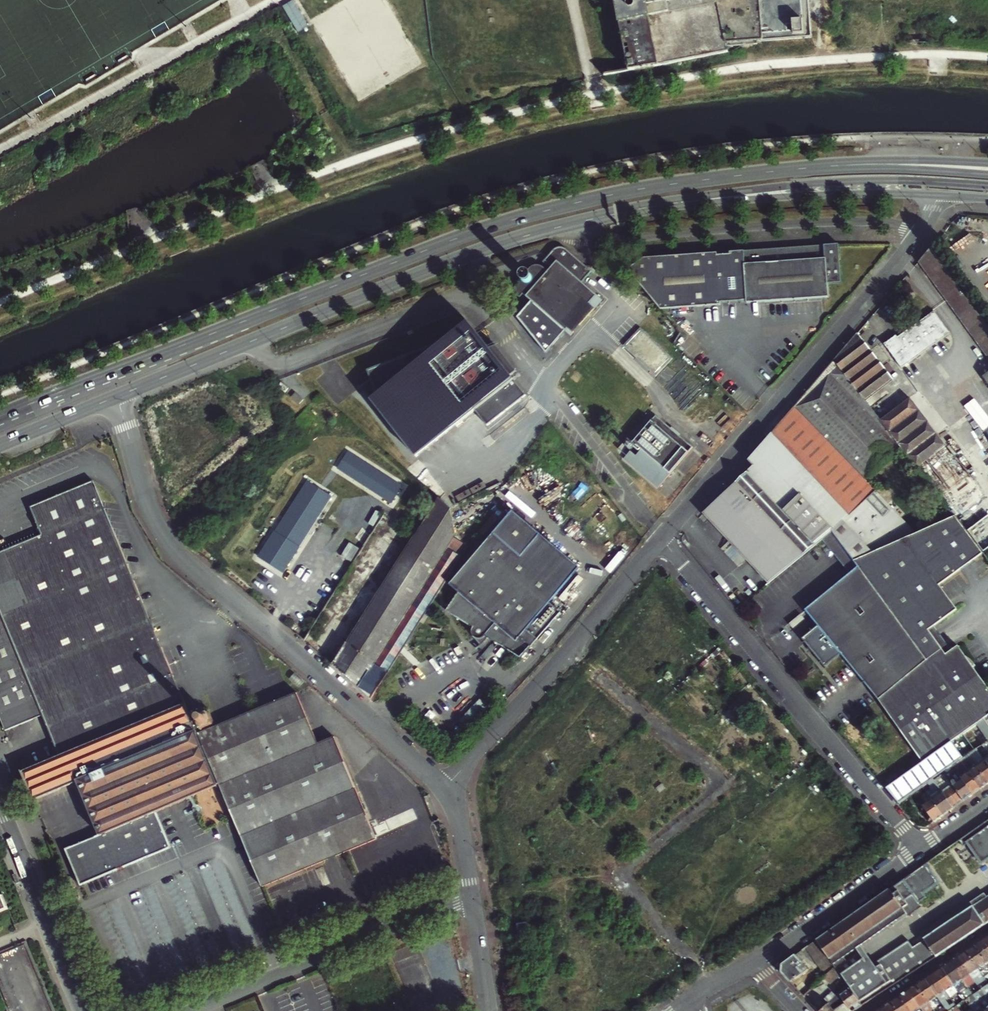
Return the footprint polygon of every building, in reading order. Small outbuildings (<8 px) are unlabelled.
[(310,25),(296,0),(293,0),(284,5),(298,31),(310,25)] [(951,224),(944,232),(953,240),(960,232),(951,224)] [(938,240),(941,243),(945,238),(946,238),(947,236),(944,234),(938,240)] [(628,270),(661,309),(722,305),(721,303),(747,301),(747,304),(829,298),(829,285),(842,284),(840,245),(730,252),(731,255),(718,255),(718,253),(653,257),(628,270)] [(555,249),(553,250),(552,251),(542,262),(550,269),(547,271),(540,265),(537,264),(534,264),(531,265),(528,266),(516,281),(515,284),(514,287),(515,291),(517,293),(523,299),(526,295),(533,301),(567,332),(571,335),(573,333),(568,328),(590,303),(595,308),(602,300),(582,282),(591,271),(567,249),(563,248),(561,248),(559,248),(555,249)] [(931,248),(918,263),(987,357),(987,327),(931,248)] [(567,332),(533,301),(519,318),(548,354),(567,332)] [(568,328),(573,333),(595,308),(590,303),(568,328)] [(935,309),(922,318),(939,341),(952,331),(935,309)] [(911,326),(918,335),(928,349),(939,341),(922,318),(911,326)] [(367,371),(370,379),(359,387),(415,457),(474,410),(486,425),(525,395),(466,321),(440,342),(407,355),(404,352),(392,361),(367,371)] [(658,376),(675,357),(642,326),(625,345),(658,376)] [(911,326),(901,334),(907,343),(918,335),(911,326)] [(903,367),(928,349),(918,335),(907,343),(901,334),(899,335),(898,333),(885,343),(903,367)] [(894,379),(853,338),(772,432),(851,514),(877,491),(866,480),(900,446),(953,516),(955,515),(956,516),(985,494),(910,397),(880,420),(866,400),(894,379)] [(304,408),(308,403),(295,392),(291,397),(304,408)] [(657,413),(634,440),(638,443),(643,448),(638,453),(633,448),(626,456),(660,485),(695,445),(657,413)] [(755,464),(703,514),(769,583),(823,539),(833,531),(854,559),(915,533),(877,491),(851,514),(772,432),(750,459),(755,464)] [(638,443),(633,448),(638,453),(643,448),(638,443)] [(401,487),(348,453),(338,468),(391,502),(401,487)] [(331,497),(307,481),(262,552),(286,568),(331,497)] [(0,552),(0,718),(5,730),(42,714),(59,754),(20,771),(33,802),(35,801),(79,783),(101,835),(67,850),(83,886),(172,846),(156,810),(191,795),(216,784),(216,783),(196,735),(195,733),(197,732),(181,691),(93,482),(29,508),(41,535),(0,552)] [(413,536),(333,665),(370,699),(465,549),(463,544),(453,537),(454,535),(451,509),(438,498),(413,537),(413,536)] [(472,628),(471,631),(472,635),(474,638),(475,639),(478,642),(482,644),(486,637),(521,660),(528,651),(561,612),(549,602),(577,567),(510,511),(448,586),(457,593),(446,611),(467,625),(472,628)] [(953,516),(915,533),(854,559),(907,633),(924,619),(929,615),(952,597),(933,573),(975,540),(956,516),(955,515),(953,516)] [(833,531),(823,539),(829,546),(824,549),(829,555),(833,552),(849,572),(805,608),(858,674),(907,633),(854,559),(833,531)] [(929,615),(924,619),(942,642),(947,638),(929,615)] [(907,633),(926,660),(878,700),(895,720),(926,760),(941,750),(963,734),(981,722),(984,719),(977,709),(987,701),(987,687),(954,633),(947,638),(942,642),(924,619),(907,633)] [(926,660),(907,633),(858,674),(878,700),(926,660)] [(235,817),(263,886),(345,853),(379,839),(337,737),(321,743),(300,692),(196,735),(216,783),(220,782),(235,817)] [(214,725),(208,709),(191,715),(198,731),(214,725)] [(975,750),(963,734),(941,750),(952,766),(960,761),(968,755),(975,750)] [(968,755),(987,783),(987,765),(985,760),(979,752),(977,749),(975,750),(968,755)] [(952,766),(941,750),(926,760),(887,788),(900,803),(923,787),(923,786),(933,779),(933,780),(943,773),(952,766)] [(960,761),(980,789),(987,783),(968,755),(960,761)] [(952,766),(972,794),(980,789),(960,761),(952,766)] [(943,773),(964,801),(972,794),(952,766),(943,773)] [(943,773),(933,780),(953,808),(964,801),(943,773)] [(933,780),(933,779),(923,786),(923,787),(924,789),(928,786),(930,790),(935,796),(931,799),(943,815),(953,808),(933,780)] [(201,800),(207,822),(224,818),(218,795),(201,800)] [(930,796),(923,801),(925,803),(922,805),(934,821),(943,815),(931,799),(930,796)] [(960,840),(964,846),(969,842),(983,861),(987,858),(987,820),(960,840)] [(926,863),(890,889),(903,908),(908,915),(921,907),(918,903),(928,898),(924,892),(939,881),(926,863)] [(75,878),(70,880),(73,889),(78,887),(75,878)] [(842,964),(839,960),(836,955),(903,908),(890,889),(817,940),(835,967),(841,974),(849,985),(863,1005),(869,1002),(842,964)] [(973,906),(987,896),(985,892),(970,901),(973,906)] [(9,909),(3,895),(0,896),(0,912),(9,909)] [(987,923),(987,896),(973,906),(924,938),(932,949),(921,956),(907,965),(912,973),(987,923)] [(836,955),(839,960),(906,913),(903,908),(836,955)] [(842,964),(869,1002),(912,973),(907,965),(921,956),(909,939),(870,966),(860,952),(842,964)] [(983,939),(975,944),(987,963),(987,947),(983,939)] [(817,940),(806,948),(826,976),(835,967),(817,940)] [(984,974),(987,971),(987,963),(975,944),(967,950),(984,974)] [(958,956),(974,978),(980,974),(985,980),(987,985),(987,984),(987,980),(984,974),(967,950),(958,956)] [(782,972),(791,982),(809,969),(796,955),(782,964),(782,972)] [(974,978),(958,956),(949,961),(967,986),(975,980),(974,978)] [(941,967),(959,992),(963,998),(965,997),(964,995),(962,992),(969,988),(967,986),(949,961),(941,967)] [(835,967),(826,976),(824,978),(831,984),(841,974),(835,967)] [(954,995),(959,992),(941,967),(933,972),(933,973),(946,990),(952,999),(955,997),(954,995)] [(954,1008),(957,1006),(953,1001),(952,999),(948,1002),(942,993),(946,990),(933,973),(925,978),(938,996),(946,1007),(949,1010),(954,1008)] [(938,996),(925,978),(916,984),(936,1010),(949,1010),(946,1007),(941,1010),(934,999),(938,996)] [(987,985),(985,980),(979,985),(982,989),(987,985)] [(908,989),(921,1007),(925,1005),(930,1010),(936,1010),(916,984),(908,989)] [(848,997),(853,1005),(856,1009),(863,1005),(849,985),(840,994),(841,995),(843,994),(846,999),(848,997)] [(900,995),(911,1010),(924,1010),(921,1007),(908,989),(900,995)] [(971,991),(964,995),(965,997),(963,998),(965,1000),(967,999),(973,994),(971,991)] [(830,1004),(838,996),(834,992),(826,1000),(830,1004)] [(850,1008),(853,1005),(848,997),(846,999),(843,994),(841,995),(840,994),(838,996),(830,1004),(822,1010),(852,1010),(850,1008)] [(971,1004),(977,1000),(976,998),(973,994),(967,999),(971,1004)] [(900,995),(892,1001),(891,1001),(899,1010),(911,1010),(900,995)] [(987,997),(979,1003),(980,1004),(985,1010),(987,1010),(987,997)] [(886,1010),(899,1010),(891,1001),(883,1006),(886,1010)]
